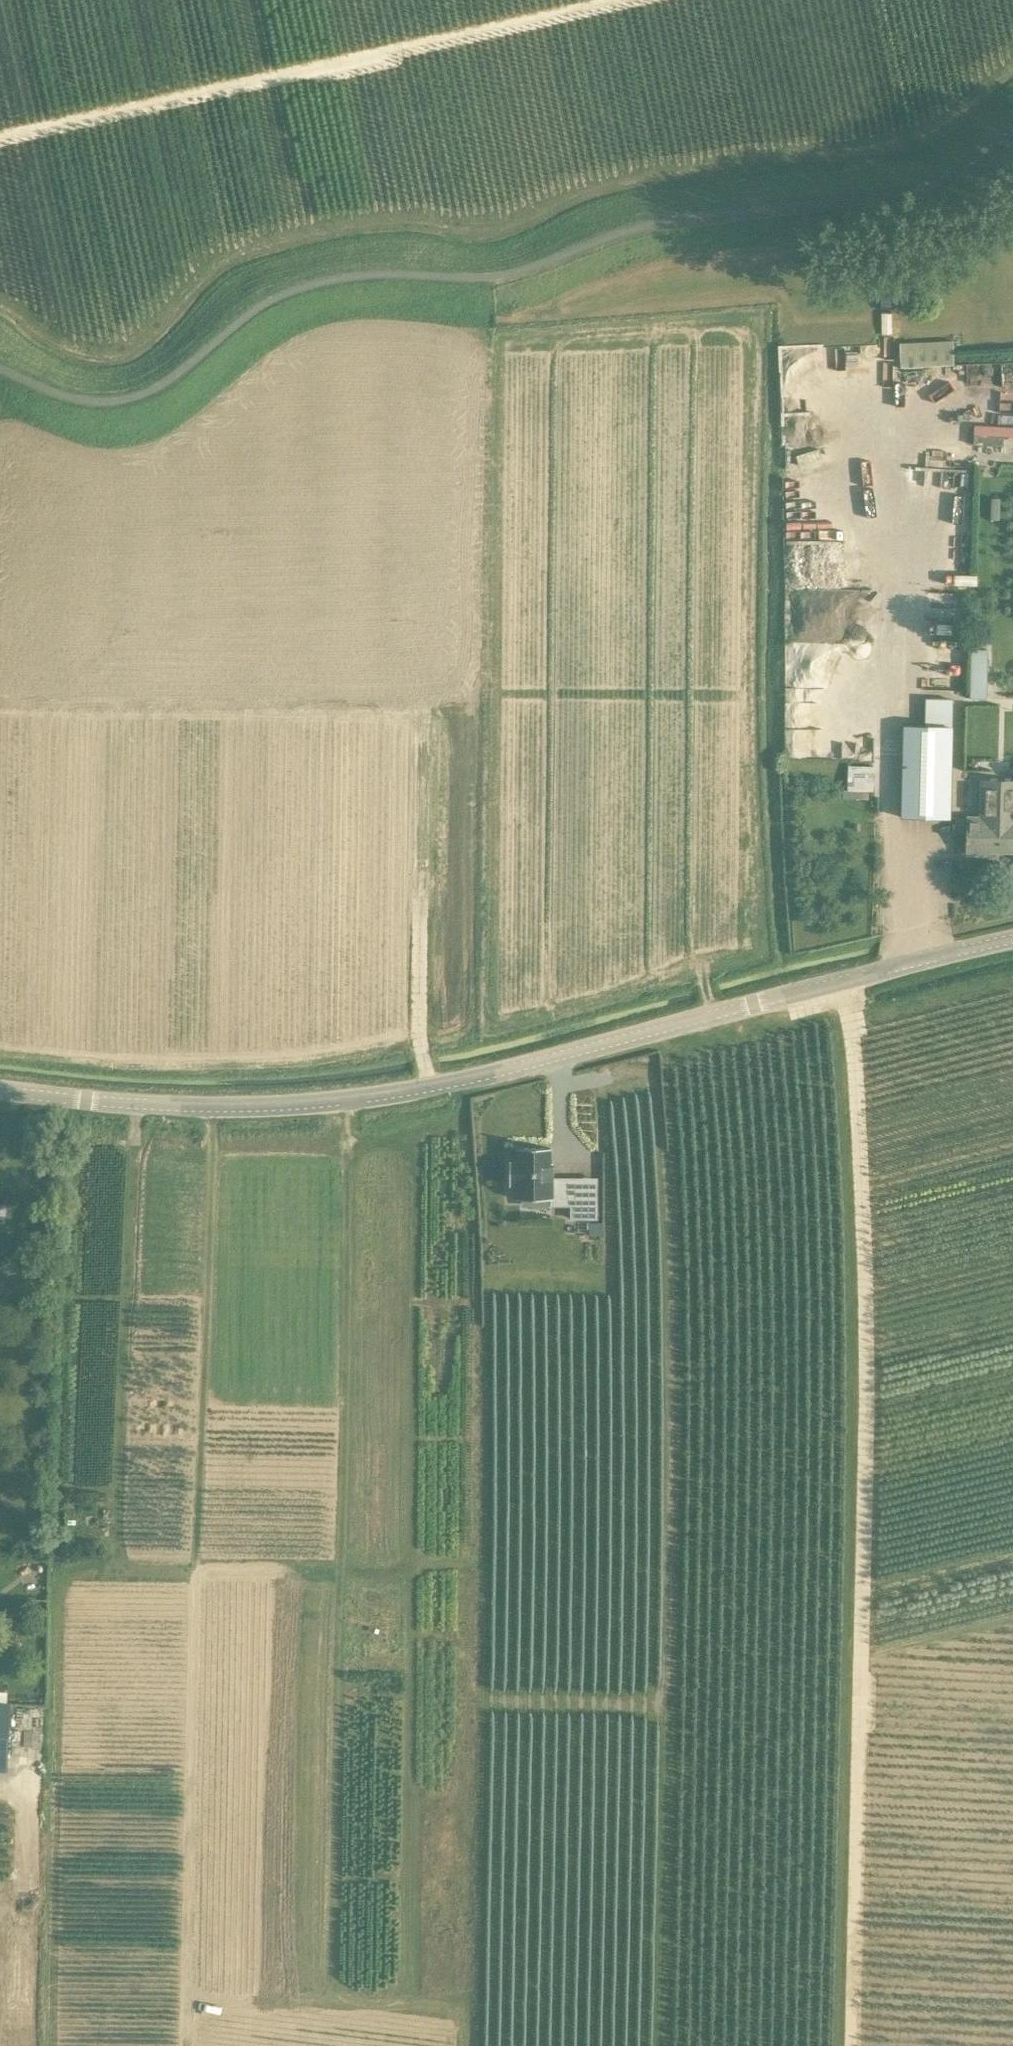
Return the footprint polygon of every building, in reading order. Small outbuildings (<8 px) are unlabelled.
[(954,365),(953,340),(900,342),(901,367),(954,365)] [(976,442),(1012,443),(1012,423),(976,422),(976,442)] [(1000,498),(991,498),(990,519),(999,519),(1000,498)] [(988,650),(972,649),(970,698),(986,699),(988,650)] [(952,727),(951,727),(951,698),(924,698),(923,726),(901,725),(899,818),(949,819),(952,727)] [(872,791),(873,766),(847,765),(846,790),(856,791),(856,799),(868,799),(868,791),(872,791)] [(980,780),(979,817),(967,816),(966,855),(982,856),(982,852),(1012,853),(1012,781),(980,780)] [(553,1199),(553,1197),(573,1197),(573,1179),(553,1178),(553,1162),(550,1162),(550,1148),(518,1148),(518,1162),(509,1162),(509,1184),(518,1184),(518,1199),(553,1199)] [(574,1206),(574,1220),(601,1220),(601,1206),(574,1206)] [(591,1224),(591,1236),(603,1236),(603,1224),(591,1224)] [(5,1769),(8,1705),(0,1704),(0,1768),(5,1769)]
